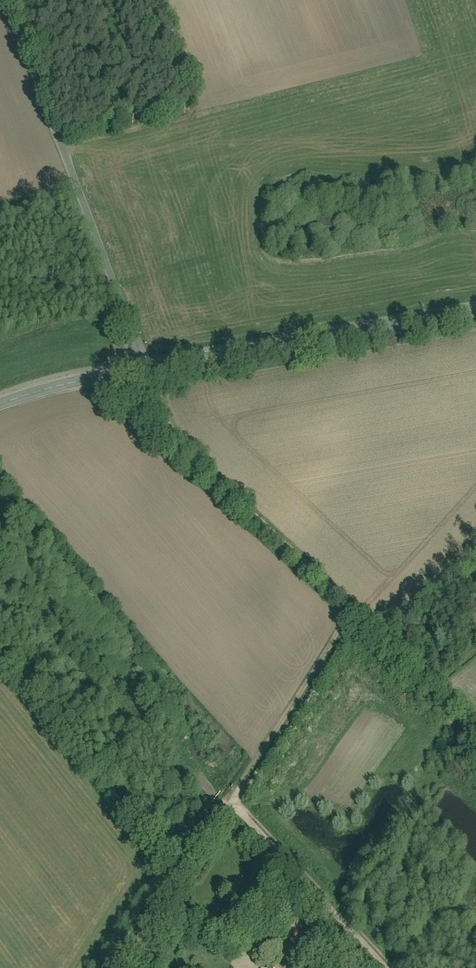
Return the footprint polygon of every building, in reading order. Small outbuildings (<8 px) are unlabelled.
[(261,928),(270,937),(277,929),(268,920),(261,928)]
